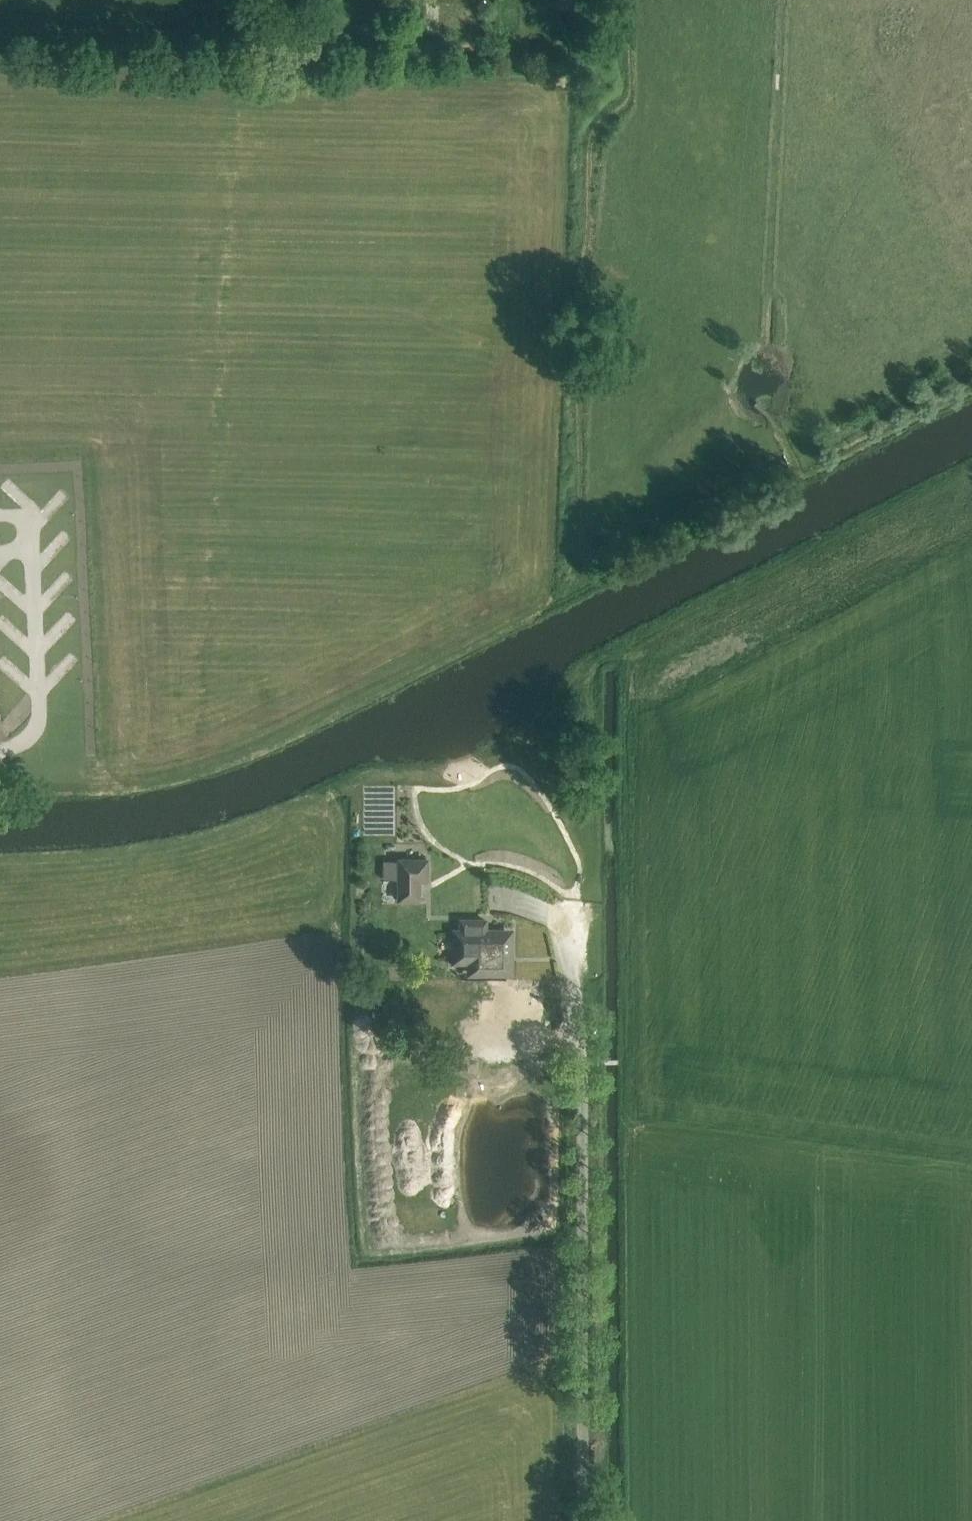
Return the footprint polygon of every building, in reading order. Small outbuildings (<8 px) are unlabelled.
[(576,8),(580,8),(580,0),(553,0),(553,8),(558,8),(558,10),(576,10),(576,8)] [(427,860),(399,860),(399,900),(419,900),(419,880),(427,880),(427,860)] [(458,934),(458,958),(484,958),(484,970),(507,970),(507,934),(486,934),(486,920),(461,920),(461,934),(458,934)]
